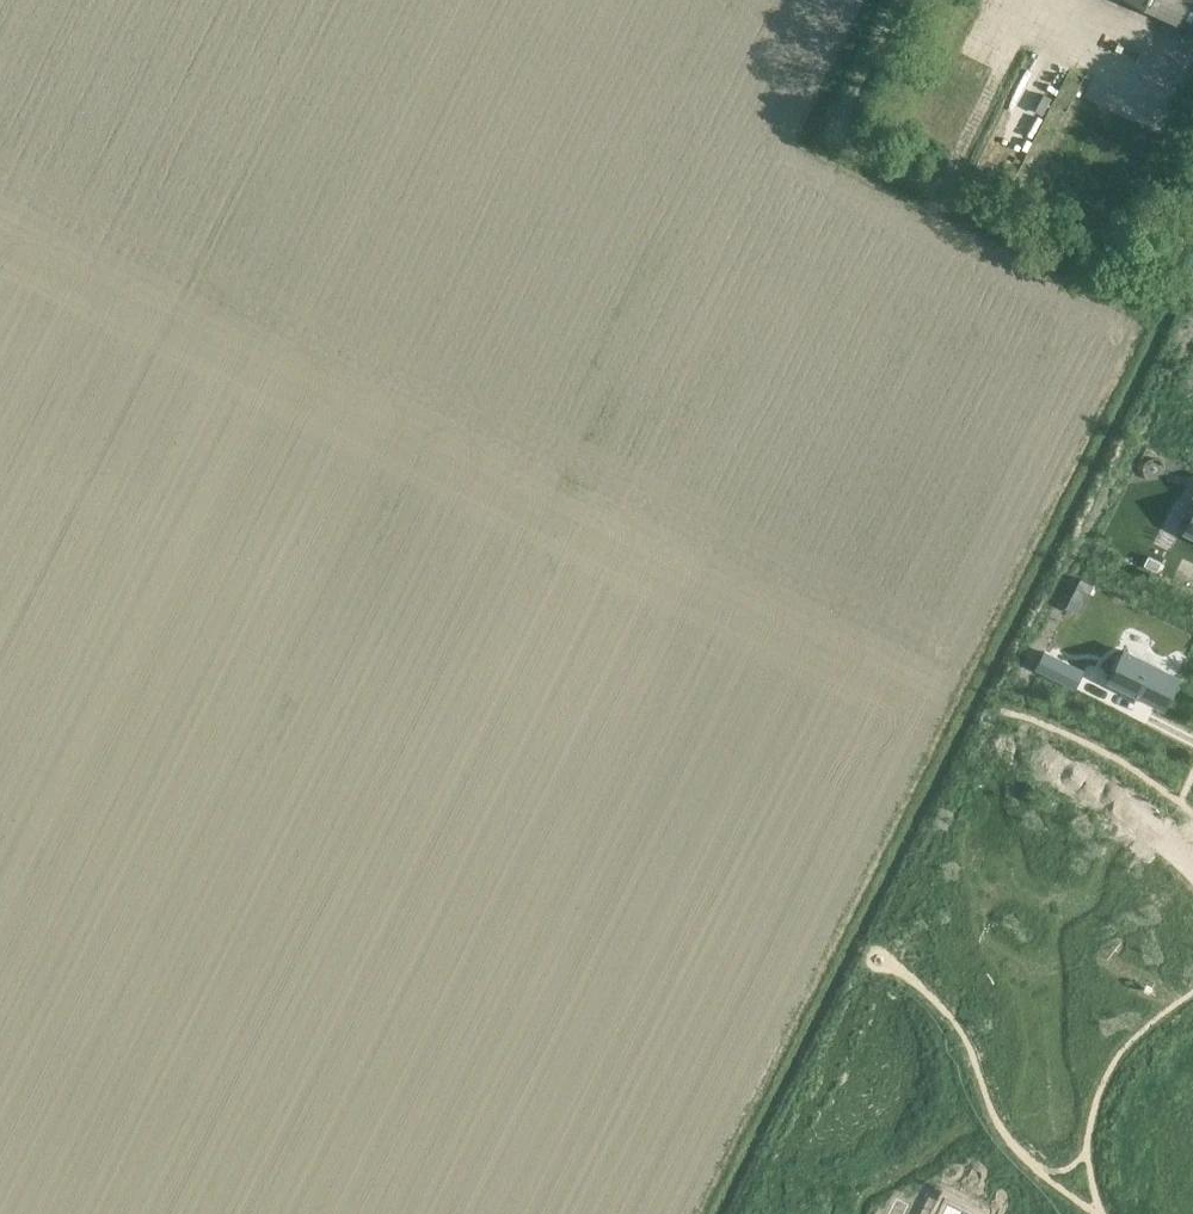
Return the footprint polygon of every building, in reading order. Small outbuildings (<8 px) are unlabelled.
[(742,21),(761,31),(771,10),(821,35),(838,0),(753,0),(742,21)] [(1192,30),(1192,0),(1134,0),(1192,30)] [(1105,151),(1117,126),(1093,115),(1081,140),(1105,151)] [(1148,556),(1144,565),(1157,571),(1161,563),(1148,556)] [(1081,579),(1076,587),(1089,594),(1093,585),(1081,579)] [(1125,651),(1110,681),(1163,708),(1178,678),(1125,651)] [(888,1213),(910,1213),(913,1206),(896,1198),(888,1213)] [(942,1213),(971,1213),(948,1203),(942,1213)]
